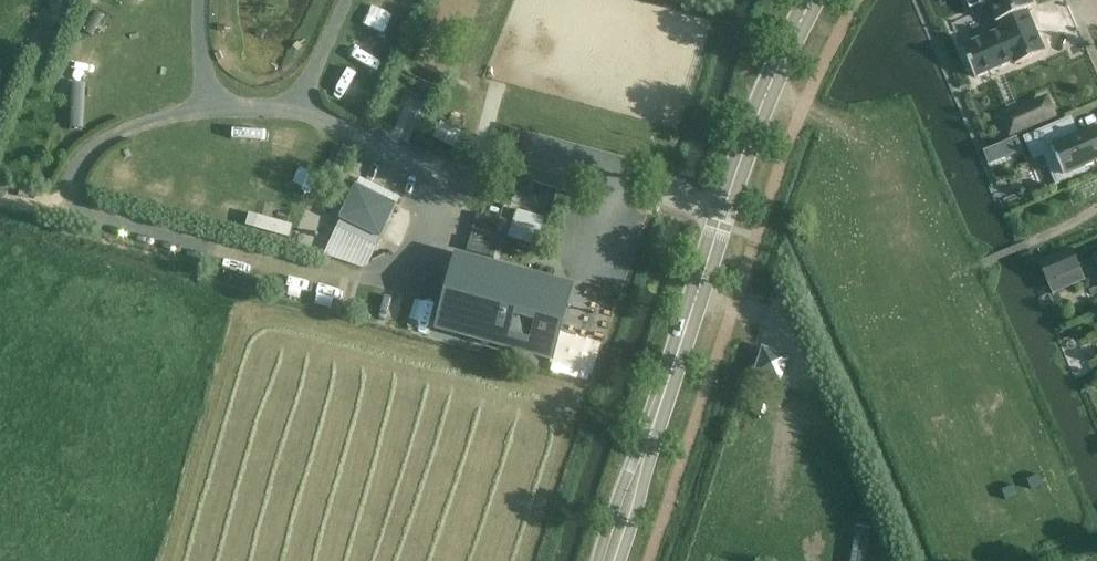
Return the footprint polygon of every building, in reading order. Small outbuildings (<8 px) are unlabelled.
[(140,9),(144,0),(119,0),(118,2),(140,9)] [(980,7),(988,3),(997,23),(998,23),(1001,30),(962,47),(975,78),(1014,61),(1015,65),(1045,52),(1027,11),(1033,8),(1030,0),(977,0),(980,7)] [(69,82),(69,128),(84,128),(84,82),(69,82)] [(1000,116),(1009,138),(1059,119),(1049,96),(1000,116)] [(1096,162),(1096,128),(1096,127),(1077,135),(1076,132),(1062,138),(1056,125),(1027,138),(1035,159),(1054,150),(1065,176),(1067,175),(1069,179),(1086,172),(1084,168),(1096,162)] [(1007,143),(991,149),(994,156),(1010,150),(1007,143)] [(364,164),(358,178),(370,184),(377,170),(364,164)] [(339,217),(381,238),(397,207),(355,186),(339,217)] [(518,210),(508,237),(536,248),(546,220),(518,210)] [(462,247),(481,253),(488,254),(491,242),(465,235),(462,247)] [(1047,282),(1080,268),(1072,250),(1039,264),(1047,282)] [(459,258),(441,327),(529,351),(550,357),(558,329),(569,287),(548,282),(479,263),(459,258)] [(794,361),(772,355),(766,376),(788,382),(794,361)] [(857,528),(852,560),(866,560),(871,530),(857,528)]
